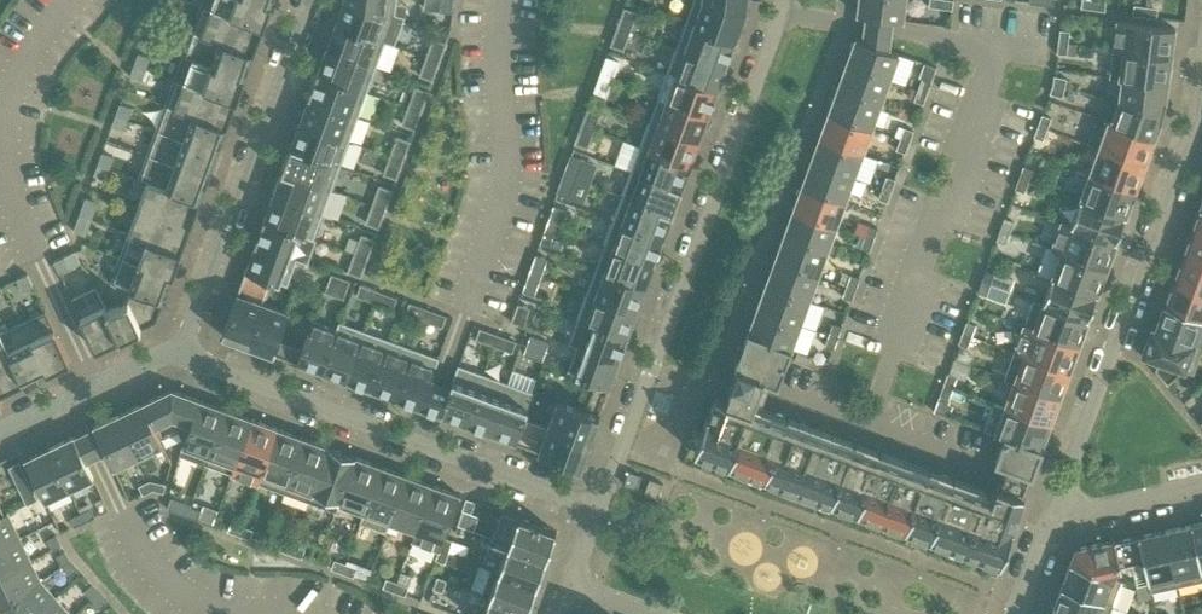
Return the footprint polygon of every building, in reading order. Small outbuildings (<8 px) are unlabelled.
[(201,5),(262,28),(271,4),(259,0),(203,0),(201,5)] [(343,2),(395,15),(397,0),(343,0),(343,2)] [(439,11),(451,13),(453,0),(440,0),(439,11)] [(684,23),(734,42),(745,12),(694,0),(693,0),(684,23)] [(745,12),(747,0),(694,0),(745,12)] [(857,14),(866,15),(866,17),(868,17),(868,16),(890,18),(889,20),(891,20),(892,19),(902,20),(905,0),(859,0),(857,14)] [(942,8),(952,9),(953,0),(943,0),(942,8)] [(1093,9),(1094,0),(1082,0),(1081,7),(1093,9)] [(1093,9),(1104,11),(1106,1),(1098,0),(1094,0),(1093,9)] [(343,2),(335,24),(385,42),(395,15),(343,2)] [(201,5),(192,31),(253,53),(262,28),(201,5)] [(1133,15),(1144,16),(1146,7),(1134,5),(1133,15)] [(155,6),(151,17),(163,21),(167,10),(155,6)] [(1146,7),(1144,16),(1156,18),(1157,8),(1146,7)] [(624,8),(617,27),(629,31),(636,12),(624,8)] [(163,21),(151,17),(147,28),(159,32),(163,21)] [(1117,20),(1113,49),(1171,56),(1174,28),(1117,20)] [(684,23),(676,48),(725,66),(734,42),(684,23)] [(335,24),(326,48),(376,66),(385,42),(335,24)] [(629,31),(617,27),(611,45),(622,49),(629,31)] [(1060,30),(1058,41),(1068,43),(1069,31),(1060,30)] [(192,31),(183,56),(244,78),(253,53),(192,31)] [(433,38),(427,57),(438,61),(445,43),(433,38)] [(855,38),(846,63),(889,79),(898,53),(888,49),(889,42),(887,42),(886,49),(864,41),(865,39),(863,39),(862,40),(855,38)] [(1068,43),(1058,41),(1057,53),(1066,54),(1068,43)] [(326,48),(317,73),(367,91),(376,66),(326,48)] [(676,48),(667,73),(717,91),(725,66),(676,48)] [(1113,49),(1110,76),(1167,84),(1171,56),(1113,49)] [(138,54),(134,64),(146,69),(150,58),(138,54)] [(183,56),(174,79),(235,101),(244,78),(183,56)] [(438,61),(427,57),(420,75),(431,80),(438,61)] [(606,57),(600,76),(611,80),(618,61),(606,57)] [(846,63),(837,88),(880,103),(889,79),(846,63)] [(146,69),(134,64),(130,75),(142,80),(146,69)] [(317,73),(308,97),(358,116),(367,91),(317,73)] [(667,73),(658,97),(708,115),(717,91),(667,73)] [(1054,75),(1053,85),(1064,88),(1067,79),(1054,75)] [(611,80),(600,76),(593,94),(605,98),(611,80)] [(1122,79),(1119,101),(1163,112),(1166,102),(1165,101),(1167,84),(1110,76),(1109,77),(1122,79)] [(922,78),(918,89),(927,93),(931,82),(922,78)] [(174,79),(165,105),(226,127),(235,101),(174,79)] [(1064,88),(1053,85),(1049,93),(1062,97),(1064,88)] [(415,87),(409,106),(420,110),(427,92),(415,87)] [(837,88),(828,112),(871,128),(880,103),(837,88)] [(927,93),(918,89),(914,100),(923,104),(927,93)] [(308,97),(299,122),(349,141),(358,116),(308,97)] [(658,97),(649,122),(699,140),(708,115),(658,97)] [(1109,121),(1108,122),(1154,138),(1160,122),(1161,122),(1163,112),(1119,101),(1111,122),(1109,121)] [(119,104),(115,115),(128,119),(131,108),(119,104)] [(165,105),(156,129),(217,152),(226,127),(165,105)] [(420,110),(409,106),(402,124),(414,129),(420,110)] [(589,106),(582,125),(593,129),(600,110),(589,106)] [(828,112),(819,137),(862,152),(871,128),(828,112)] [(1042,114),(1038,126),(1047,129),(1051,118),(1042,114)] [(128,119),(115,115),(112,126),(124,130),(128,119)] [(299,122),(290,147),(340,165),(349,141),(299,122)] [(649,122),(640,146),(690,164),(699,140),(649,122)] [(1108,122),(1099,148),(1144,164),(1154,138),(1108,122)] [(593,129),(582,125),(575,143),(587,147),(593,129)] [(1047,129),(1038,126),(1034,137),(1043,140),(1047,129)] [(904,127),(900,138),(909,142),(913,131),(904,127)] [(156,129),(147,154),(208,176),(217,152),(156,129)] [(397,137),(391,155),(402,160),(409,141),(397,137)] [(819,137),(810,161),(853,177),(862,152),(819,137)] [(909,142),(900,138),(896,150),(905,153),(909,142)] [(640,146),(631,171),(681,189),(690,164),(640,146)] [(290,147),(281,171),(331,190),(340,165),(290,147)] [(1099,148),(1089,174),(1135,190),(1144,164),(1099,148)] [(101,153),(98,164),(110,168),(114,157),(101,153)] [(147,154),(138,178),(199,201),(208,176),(147,154)] [(402,160),(391,155),(384,174),(395,178),(402,160)] [(571,156),(564,174),(575,178),(582,160),(571,156)] [(810,161),(802,186),(844,201),(853,177),(810,161)] [(110,168),(98,164),(94,175),(106,179),(110,168)] [(1023,166),(1019,177),(1028,181),(1032,169),(1023,166)] [(281,171),(272,196),(322,214),(331,190),(281,171)] [(631,171),(622,196),(672,214),(681,189),(631,171)] [(575,178),(564,174),(557,193),(569,197),(575,178)] [(1089,174),(1080,199),(1125,216),(1135,190),(1089,174)] [(886,176),(882,187),(891,191),(895,180),(886,176)] [(1028,181),(1019,177),(1015,188),(1024,192),(1028,181)] [(137,179),(138,208),(190,226),(199,201),(138,178),(137,179)] [(379,186),(373,204),(384,209),(391,190),(379,186)] [(802,186),(793,210),(835,226),(844,201),(802,186)] [(891,191),(882,187),(878,198),(887,202),(891,191)] [(272,196),(263,220),(313,239),(322,214),(272,196)] [(622,196),(613,220),(663,238),(672,214),(622,196)] [(85,198),(79,214),(91,219),(97,202),(85,198)] [(1062,221),(1061,222),(1116,242),(1125,216),(1080,199),(1071,224),(1062,221)] [(384,209),(373,204),(366,223),(378,227),(384,209)] [(554,205),(547,223),(558,228),(565,209),(554,205)] [(1190,232),(1201,236),(1201,208),(1199,207),(1190,232)] [(138,208),(128,233),(180,252),(190,226),(138,208)] [(793,210),(784,235),(826,250),(835,226),(793,210)] [(91,219),(79,214),(73,231),(86,235),(91,219)] [(1004,218),(1000,229),(1009,232),(1013,221),(1004,218)] [(254,245),(296,260),(307,264),(316,240),(313,239),(263,220),(254,245)] [(613,220),(604,245),(654,263),(663,238),(613,220)] [(1061,222),(1052,248),(1106,268),(1116,242),(1061,222)] [(558,228),(547,223),(540,242),(552,246),(558,228)] [(868,225),(864,236),(873,240),(877,229),(868,225)] [(1009,232),(1000,229),(996,240),(1005,244),(1009,232)] [(1181,256),(1201,264),(1201,236),(1190,232),(1181,256)] [(128,233),(120,257),(172,276),(180,252),(128,233)] [(362,235),(355,253),(367,258),(373,239),(362,235)] [(784,235),(775,259),(817,275),(826,250),(784,235)] [(873,240),(864,236),(860,248),(869,251),(873,240)] [(254,245),(245,269),(287,285),(296,260),(254,245)] [(604,245),(595,269),(645,287),(654,263),(604,245)] [(1061,252),(1052,277),(1097,294),(1106,268),(1052,248),(1052,249),(1061,252)] [(54,261),(59,273),(80,263),(75,251),(54,261)] [(367,258),(355,253),(348,272),(360,276),(367,258)] [(536,254),(529,272),(541,277),(547,258),(536,254)] [(1172,281),(1201,292),(1201,264),(1181,256),(1172,281)] [(110,282),(130,290),(131,288),(163,300),(172,276),(120,257),(110,282)] [(775,259),(766,284),(808,299),(817,275),(775,259)] [(221,335),(247,344),(262,303),(250,298),(259,275),(287,286),(287,285),(245,269),(221,335)] [(595,269),(586,294),(636,312),(645,287),(595,269)] [(985,270),(981,281),(990,284),(994,273),(985,270)] [(541,277),(529,272),(522,291),(534,295),(541,277)] [(350,280),(331,273),(324,292),(343,299),(350,280)] [(27,274),(17,279),(22,290),(33,286),(27,274)] [(850,274),(846,286),(855,289),(859,278),(850,274)] [(1052,277),(1042,303),(1087,320),(1097,294),(1052,277)] [(990,284),(981,281),(977,292),(986,295),(990,284)] [(1163,306),(1201,320),(1201,292),(1172,281),(1163,306)] [(356,296),(374,302),(379,291),(360,284),(356,296)] [(766,284),(757,308),(799,324),(808,299),(766,284)] [(855,289),(846,286),(842,297),(851,300),(855,289)] [(106,311),(107,310),(96,287),(71,299),(95,349),(118,338),(106,311)] [(126,301),(107,310),(106,311),(118,338),(155,320),(163,300),(131,288),(130,290),(126,301)] [(379,291),(374,302),(393,309),(397,297),(379,291)] [(586,294),(577,318),(627,337),(636,312),(586,294)] [(405,313),(423,320),(428,309),(409,302),(405,313)] [(247,344),(297,362),(312,321),(311,320),(301,348),(278,340),(288,312),(262,303),(247,344)] [(511,322),(523,326),(529,307),(518,303),(511,322)] [(1024,325),(1024,326),(1078,345),(1087,320),(1042,303),(1033,328),(1024,325)] [(1151,329),(1201,348),(1201,346),(1194,343),(1201,323),(1201,320),(1163,306),(1155,329),(1151,327),(1151,329)] [(757,308),(748,333),(790,349),(799,324),(757,308)] [(428,309),(423,320),(442,327),(446,315),(428,309)] [(45,311),(22,322),(46,372),(69,361),(45,311)] [(577,318),(568,343),(618,361),(627,337),(577,318)] [(297,362),(321,371),(340,321),(338,321),(336,329),(312,321),(297,362)] [(321,371),(346,380),(364,330),(340,321),(321,371)] [(966,321),(962,332),(971,336),(975,325),(966,321)] [(0,333),(0,337),(22,383),(46,372),(22,322),(0,333)] [(832,323),(828,334),(837,338),(841,327),(832,323)] [(1024,326),(1014,351),(1069,371),(1078,345),(1024,326)] [(475,339),(494,346),(498,334),(479,327),(475,339)] [(1151,329),(1141,355),(1157,361),(1154,370),(1167,384),(1183,370),(1193,374),(1201,349),(1201,348),(1151,329)] [(346,380),(370,389),(389,339),(364,330),(346,380)] [(971,336),(962,332),(958,344),(967,347),(971,336)] [(737,370),(763,379),(777,384),(790,349),(748,333),(744,345),(748,346),(744,358),(739,356),(735,369),(737,370)] [(498,334),(494,346),(512,352),(516,341),(498,334)] [(837,338),(828,334),(824,346),(833,349),(837,338)] [(523,354),(542,361),(549,342),(530,336),(523,354)] [(22,383),(0,337),(0,394),(22,383)] [(370,389),(395,398),(413,348),(389,339),(370,389)] [(576,347),(567,370),(609,386),(618,361),(568,343),(568,344),(576,347)] [(432,412),(465,424),(483,374),(458,364),(450,384),(442,381),(433,378),(432,377),(439,358),(413,348),(395,398),(432,412)] [(794,359),(807,364),(810,356),(797,351),(794,359)] [(1014,351),(1005,377),(1059,397),(1069,371),(1014,351)] [(557,399),(547,425),(589,440),(609,386),(567,370),(567,371),(595,382),(585,409),(557,399)] [(763,379),(737,370),(732,383),(733,384),(726,401),(716,397),(709,416),(707,415),(702,429),(704,430),(701,439),(699,438),(694,452),(766,478),(767,476),(778,480),(777,484),(818,499),(819,495),(830,500),(829,501),(949,545),(948,548),(951,549),(952,546),(963,550),(962,553),(965,554),(966,551),(977,555),(976,558),(979,559),(980,556),(1000,564),(1013,527),(1012,527),(1023,495),(1022,494),(1022,493),(1020,493),(1019,494),(1018,493),(1000,486),(1000,485),(998,485),(997,485),(996,485),(991,498),(983,495),(752,410),(763,379)] [(947,373),(943,384),(952,388),(957,377),(947,373)] [(465,424),(489,433),(508,383),(483,374),(465,424)] [(1013,382),(1004,407),(1050,423),(1059,397),(1005,377),(1004,378),(1013,382)] [(489,433),(514,442),(532,392),(508,383),(489,433)] [(952,388),(943,384),(939,395),(948,399),(952,388)] [(173,418),(182,445),(190,424),(191,424),(200,400),(171,390),(142,403),(154,427),(173,418)] [(532,392),(514,442),(580,466),(589,440),(547,425),(543,437),(520,428),(534,392),(532,392)] [(205,463),(206,464),(226,409),(200,400),(191,424),(190,424),(182,445),(208,454),(205,463)] [(162,444),(154,427),(142,403),(118,415),(137,456),(162,444)] [(1004,407),(995,433),(1040,450),(1050,423),(1004,407)] [(206,464),(232,473),(252,419),(226,409),(206,464)] [(113,468),(137,456),(118,415),(94,427),(94,428),(93,428),(93,430),(95,429),(105,450),(103,451),(104,452),(105,451),(113,468)] [(232,473),(257,483),(277,428),(252,419),(232,473)] [(257,483),(283,492),(303,438),(277,428),(257,483)] [(1040,450),(995,433),(1004,437),(995,461),(1005,465),(1005,466),(1007,466),(1007,465),(1027,473),(1027,474),(1029,474),(1030,474),(1031,474),(1040,450)] [(74,436),(49,448),(68,489),(93,477),(85,461),(87,460),(86,459),(85,460),(75,438),(76,438),(75,436),(74,437),(74,436)] [(283,492),(309,502),(329,447),(303,438),(283,492)] [(309,502),(335,511),(355,457),(329,447),(309,502)] [(68,489),(49,448),(25,459),(44,500),(68,489)] [(339,502),(364,511),(381,466),(355,457),(335,511),(336,511),(339,502)] [(8,467),(13,476),(24,471),(19,462),(8,467)] [(364,511),(390,521),(407,475),(381,466),(364,511)] [(13,476),(17,486),(28,480),(24,471),(13,476)] [(628,471),(624,484),(637,489),(641,476),(628,471)] [(412,539),(432,485),(407,475),(390,521),(415,530),(412,539)] [(644,492),(658,497),(663,484),(649,479),(644,492)] [(17,486),(22,495),(33,490),(28,480),(17,486)] [(153,489),(149,480),(138,486),(142,494),(153,489)] [(166,484),(149,480),(153,489),(163,493),(166,484)] [(432,485),(412,539),(438,549),(435,559),(444,563),(452,540),(444,537),(459,495),(432,485)] [(33,490),(22,495),(26,504),(37,499),(33,490)] [(167,509),(177,512),(181,501),(171,497),(167,509)] [(471,513),(475,502),(466,498),(462,510),(471,513)] [(177,512),(187,516),(190,507),(191,505),(181,501),(177,512)] [(190,507),(187,516),(198,520),(201,511),(190,507)] [(91,508),(80,513),(84,522),(95,517),(91,508)] [(501,511),(491,538),(546,558),(555,531),(501,511)] [(19,537),(7,513),(0,517),(0,546),(19,537)] [(84,522),(80,513),(69,518),(73,527),(84,522)] [(469,517),(461,514),(458,524),(466,527),(467,523),(469,517)] [(227,531),(238,535),(242,526),(231,522),(227,531)] [(1190,525),(1201,579),(1201,522),(1190,525)] [(1165,530),(1177,586),(1201,581),(1201,579),(1190,525),(1165,530)] [(242,526),(238,535),(249,539),(253,530),(242,526)] [(465,529),(458,527),(455,533),(462,535),(465,529)] [(1165,530),(1139,536),(1145,562),(1143,562),(1150,592),(1177,586),(1165,530)] [(61,546),(56,535),(47,539),(52,550),(61,546)] [(1075,548),(1070,563),(1113,578),(1117,568),(1143,562),(1145,562),(1139,536),(1115,541),(1115,540),(1075,548)] [(30,560),(19,537),(0,546),(0,575),(30,560)] [(491,538),(482,564),(536,584),(546,558),(491,538)] [(279,550),(290,554),(293,545),(282,541),(279,550)] [(293,545),(290,554),(301,558),(305,549),(293,545)] [(55,556),(62,566),(70,561),(64,551),(55,556)] [(331,568),(342,572),(345,563),(334,559),(331,568)] [(40,581),(30,560),(0,575),(0,607),(40,581)] [(70,561),(62,566),(70,576),(77,569),(70,561)] [(345,563),(342,572),(353,577),(356,567),(345,563)] [(1070,563),(1061,587),(1112,606),(1113,604),(1104,601),(1113,578),(1070,563)] [(490,568),(481,593),(527,610),(536,584),(482,564),(481,565),(490,568)] [(437,577),(433,588),(442,591),(446,580),(437,577)] [(383,587),(394,591),(397,582),(386,578),(383,587)] [(54,597),(40,581),(0,607),(0,609),(3,613),(36,613),(54,597)] [(397,582),(394,591),(405,595),(408,586),(397,582)] [(84,591),(92,600),(99,593),(91,584),(84,591)] [(1135,586),(1138,600),(1151,597),(1148,584),(1135,586)] [(1052,612),(1058,613),(1110,613),(1112,606),(1061,587),(1052,612)] [(99,593),(92,600),(99,609),(107,602),(99,593)] [(481,593),(474,613),(525,613),(527,610),(481,593)] [(54,597),(36,613),(69,613),(54,597)]
